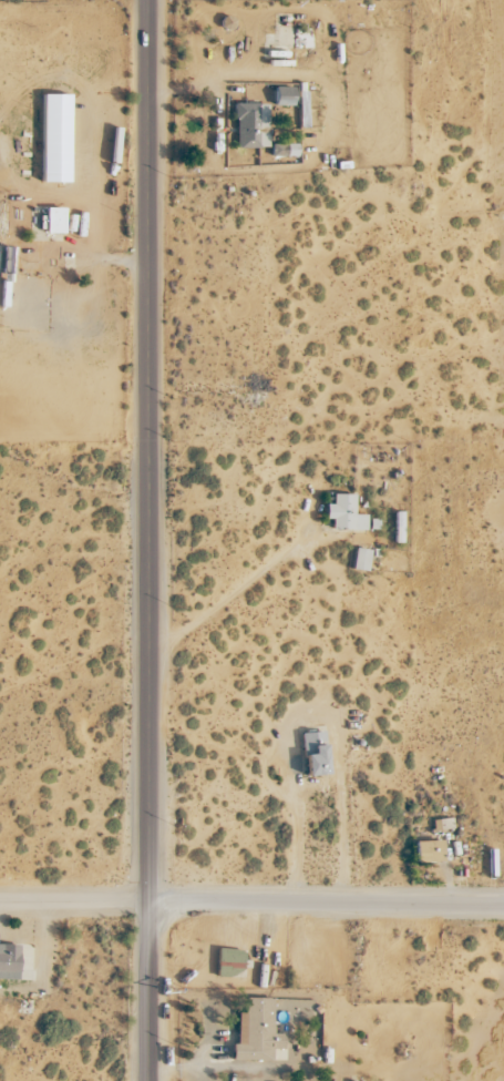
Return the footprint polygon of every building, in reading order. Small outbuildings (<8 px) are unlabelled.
[(273,105),(292,105),(292,87),(274,86),(273,105)] [(41,182),(68,182),(69,94),(41,94),(41,182)] [(235,148),(268,147),(267,103),(234,103),(235,148)] [(271,156),(296,156),(296,143),(270,144),(271,156)] [(62,233),(63,208),(45,208),(44,233),(62,233)] [(330,530),(364,530),(364,514),(352,514),(352,494),(331,494),(331,504),(324,504),(324,519),(330,519),(330,530)] [(393,542),(401,543),(401,522),(393,522),(393,542)] [(368,549),(353,548),(351,569),(366,571),(368,549)] [(305,776),(326,773),(320,730),(299,734),(305,776)] [(432,829),(450,829),(450,819),(432,819),(432,829)] [(414,841),(415,862),(441,861),(440,840),(414,841)] [(0,943),(0,979),(17,979),(17,943),(0,943)] [(242,950),(216,949),(215,977),(242,977),(242,950)] [(271,998),(243,998),(243,1013),(236,1013),(235,1044),(230,1044),(230,1060),(270,1061),(271,1049),(282,1049),(282,1034),(271,1034),(271,998)]
